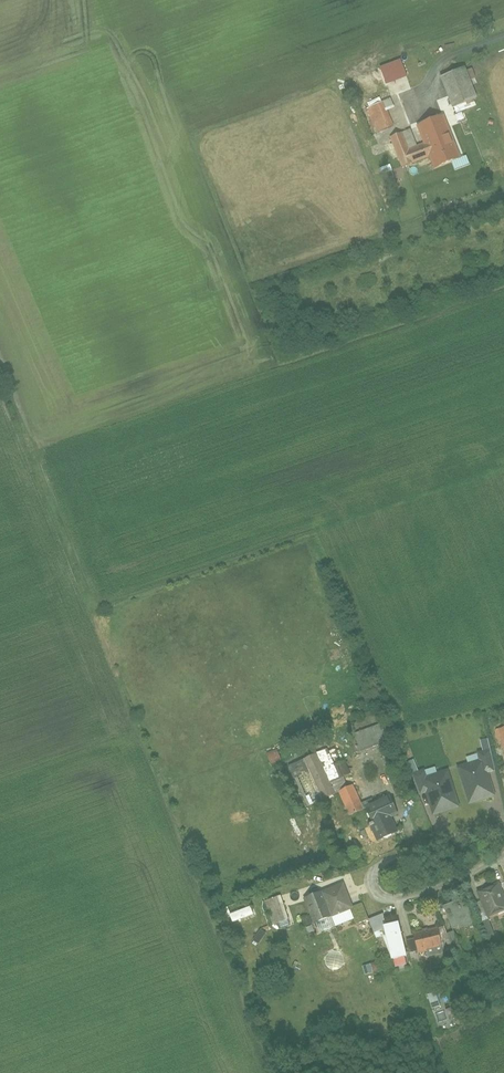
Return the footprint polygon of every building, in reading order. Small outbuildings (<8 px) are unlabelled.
[(415,57),(385,67),(392,90),(422,81),(415,57)] [(466,68),(443,77),(455,107),(478,98),(466,68)] [(391,99),(368,108),(377,132),(396,125),(391,111),(395,109),(391,99)] [(447,116),(419,126),(426,143),(431,157),(435,167),(462,157),(447,116)] [(418,146),(412,130),(405,132),(411,148),(418,146)] [(405,132),(392,137),(404,167),(416,162),(411,148),(405,132)] [(418,146),(411,148),(416,162),(431,157),(426,143),(418,146)] [(359,750),(380,742),(373,725),(353,733),(359,750)] [(496,732),(503,761),(503,730),(496,732)] [(276,749),(265,753),(270,765),(281,760),(276,749)] [(480,763),(459,769),(470,806),(495,798),(489,776),(498,773),(491,751),(478,755),(480,763)] [(398,814),(391,797),(366,808),(355,784),(338,791),(318,753),(288,763),(306,807),(340,795),(350,814),(368,812),(383,842),(400,835),(393,819),(398,814)] [(423,772),(413,776),(421,799),(426,797),(434,819),(463,809),(449,770),(426,779),(423,772)] [(344,881),(304,897),(315,925),(355,909),(344,881)] [(476,893),(488,921),(503,913),(503,892),(500,882),(476,893)] [(264,900),(272,924),(277,923),(279,928),(290,924),(280,895),(264,900)] [(464,898),(442,908),(453,932),(475,923),(464,898)] [(232,922),(254,914),(251,905),(229,913),(232,922)] [(384,917),(369,921),(374,937),(382,934),(391,965),(407,961),(398,928),(388,931),(384,917)] [(440,929),(415,933),(419,955),(444,950),(440,929)] [(427,994),(429,1002),(436,1000),(433,992),(427,994)]
